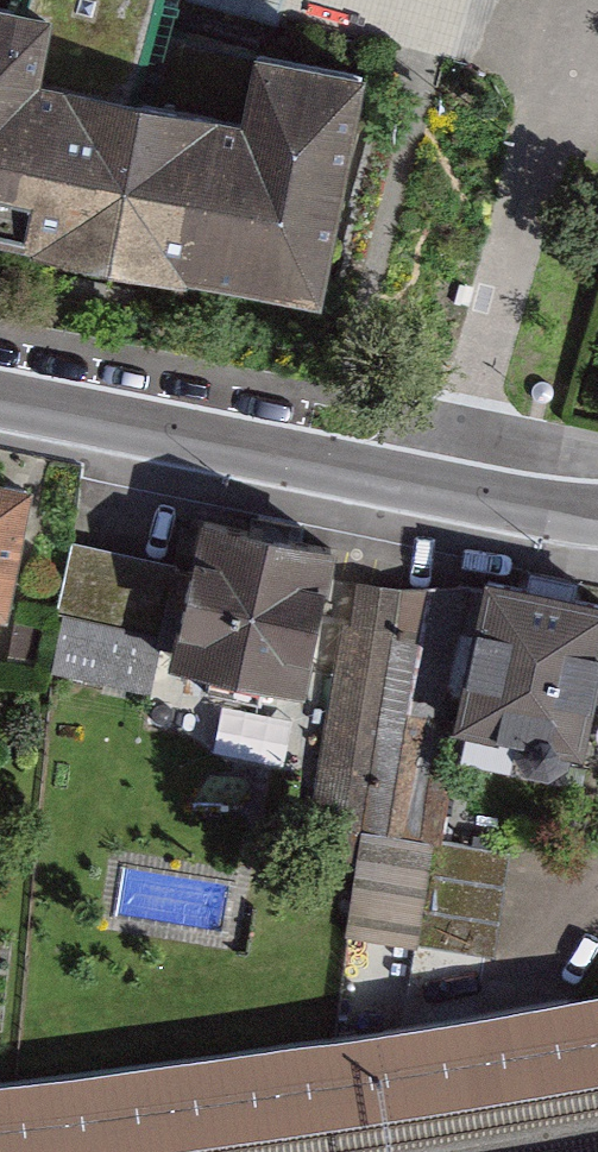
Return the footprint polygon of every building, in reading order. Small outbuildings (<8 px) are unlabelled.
[(98,26),(81,92),(269,140),(291,54),(296,35),(194,9),(197,0),(0,0),(0,1),(98,26)] [(0,1),(0,240),(319,339),(382,77),(291,54),(269,140),(81,92),(98,26),(0,1)] [(58,486),(0,477),(0,667),(31,657),(58,486)] [(307,697),(338,535),(208,506),(177,667),(307,697)] [(185,565),(84,547),(63,669),(160,690),(185,565)] [(451,746),(486,581),(372,566),(320,845),(385,855),(399,806),(434,816),(451,746)] [(486,581),(451,746),(581,774),(597,694),(597,605),(486,581)] [(294,764),(304,721),(236,706),(227,749),(294,764)] [(111,1148),(316,1118),(597,1069),(597,975),(293,1028),(101,1056),(0,1068),(0,1151),(78,1151),(111,1148)]
